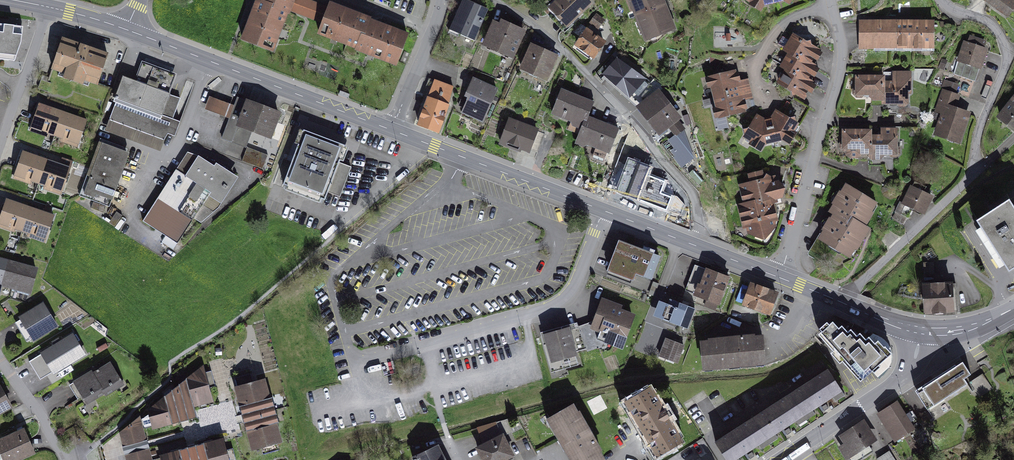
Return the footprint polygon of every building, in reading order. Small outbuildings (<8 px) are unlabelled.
[(288,11),(259,1),(258,0),(243,39),(273,50),(288,11)] [(288,11),(289,12),(290,9),(293,0),(259,0),(259,1),(288,11)] [(290,9),(324,23),(329,9),(306,0),(293,0),(290,9)] [(465,0),(464,0),(451,30),(474,40),(487,10),(465,0)] [(555,0),(544,10),(554,21),(559,17),(568,26),(590,4),(587,0),(559,0),(557,2),(555,0)] [(647,40),(674,30),(662,0),(631,0),(647,40)] [(1008,17),(1013,8),(1013,2),(1011,0),(985,0),(1008,17)] [(358,48),(369,20),(370,19),(331,4),(329,9),(324,23),(320,34),(358,48)] [(604,20),(596,15),(591,23),(599,29),(604,20)] [(369,20),(358,48),(357,50),(396,64),(407,35),(369,20)] [(875,48),(875,25),(875,21),(861,21),(861,48),(875,48)] [(907,44),(912,44),(912,48),(923,48),(926,45),(933,45),(933,22),(921,21),(921,26),(919,25),(912,25),(906,25),(904,25),(904,21),(896,21),(884,21),(884,25),(881,25),(875,25),(875,48),(886,48),(889,45),(895,44),(895,48),(904,48),(907,44)] [(501,25),(494,22),(485,44),(513,57),(524,32),(502,22),(501,25)] [(0,24),(0,59),(5,60),(11,61),(11,53),(18,53),(21,43),(24,27),(0,24)] [(587,31),(577,45),(593,57),(604,43),(587,31)] [(778,45),(790,53),(789,55),(782,67),(787,69),(786,72),(780,83),(804,98),(808,90),(808,87),(811,83),(807,80),(811,74),(811,71),(814,66),(810,64),(815,56),(815,53),(817,50),(811,47),(810,42),(806,43),(795,37),(794,39),(793,41),(783,36),(778,45)] [(968,44),(965,43),(954,74),(976,81),(986,50),(983,49),(986,42),(971,37),(968,44)] [(108,54),(63,39),(52,68),(97,84),(108,54)] [(541,51),(531,46),(522,68),(548,79),(557,57),(549,54),(549,53),(542,49),(541,51)] [(142,61),(135,81),(170,94),(177,74),(142,61)] [(618,61),(605,75),(630,96),(633,92),(638,97),(650,84),(618,61)] [(741,98),(738,84),(737,81),(740,80),(738,73),(735,73),(735,72),(722,75),(718,73),(716,77),(714,77),(716,85),(712,86),(718,109),(721,108),(723,116),(726,115),(729,118),(731,114),(744,111),(744,109),(747,109),(745,100),(742,101),(741,98)] [(884,82),(883,100),(883,103),(889,103),(889,113),(896,113),(896,106),(905,106),(907,103),(907,93),(911,93),(911,74),(894,73),(894,83),(884,82)] [(173,119),(181,98),(170,94),(135,81),(123,76),(114,99),(117,100),(109,120),(164,141),(168,135),(175,137),(180,122),(173,119)] [(883,100),(884,82),(883,77),(857,77),(857,87),(854,90),(854,94),(857,97),(862,97),(864,94),(871,94),(871,97),(875,100),(883,100)] [(452,87),(430,79),(423,97),(428,98),(419,125),(438,132),(448,106),(452,87)] [(497,90),(474,79),(466,95),(470,97),(468,101),(462,98),(459,106),(484,117),(497,90)] [(593,102),(562,90),(553,114),(583,126),(587,117),(593,102)] [(340,91),(338,95),(348,99),(350,94),(340,91)] [(958,96),(943,91),(937,110),(944,113),(937,134),(948,137),(949,134),(960,137),(968,114),(954,109),(958,96)] [(658,93),(641,107),(660,132),(669,125),(676,135),(685,128),(658,93)] [(209,96),(204,110),(230,119),(234,106),(209,96)] [(248,101),(237,97),(234,106),(230,119),(223,138),(246,147),(252,131),(270,137),(278,114),(270,111),(270,110),(256,105),(256,106),(248,103),(248,101)] [(1000,118),(1013,129),(1013,100),(1000,118)] [(32,127),(55,135),(63,113),(39,105),(32,127)] [(774,120),(764,122),(762,121),(763,120),(757,117),(745,137),(753,142),(751,144),(761,150),(764,144),(783,140),(789,143),(796,134),(792,132),(797,124),(776,112),(773,117),(775,118),(774,120)] [(87,121),(63,113),(55,135),(79,144),(87,121)] [(605,162),(618,129),(587,117),(583,126),(578,140),(597,148),(593,157),(605,162)] [(545,134),(510,120),(502,141),(529,151),(530,149),(538,152),(545,134)] [(861,154),(870,154),(870,157),(872,160),(879,160),(882,157),(882,154),(889,153),(892,156),(897,156),(899,154),(899,149),(896,147),(896,129),(882,129),(882,133),(882,137),(877,137),(877,131),(856,131),(844,131),(844,141),(841,144),(841,147),(844,151),(847,151),(847,154),(850,157),(858,157),(861,154)] [(346,146),(304,130),(283,185),(325,200),(328,192),(340,197),(351,167),(339,163),(346,146)] [(127,153),(100,143),(80,196),(107,206),(127,153)] [(268,155),(247,148),(242,162),(263,170),(268,155)] [(677,162),(682,167),(694,158),(689,148),(684,152),(687,155),(677,162)] [(15,175),(38,183),(46,160),(23,152),(15,175)] [(188,152),(176,170),(186,176),(199,156),(188,152)] [(641,157),(632,153),(629,162),(627,162),(624,168),(618,166),(613,180),(619,182),(616,192),(679,215),(683,203),(664,194),(665,191),(649,185),(653,175),(647,173),(648,170),(644,168),(646,162),(641,157)] [(920,153),(917,160),(924,163),(927,156),(920,153)] [(186,176),(176,170),(143,221),(166,236),(162,242),(174,249),(194,218),(201,222),(212,215),(211,210),(203,205),(211,193),(220,199),(233,179),(199,156),(186,176)] [(70,169),(46,160),(38,183),(63,191),(70,169)] [(656,161),(650,166),(661,178),(667,173),(656,161)] [(751,183),(741,185),(745,204),(740,206),(745,227),(748,227),(749,231),(752,233),(771,229),(774,226),(773,221),(776,220),(778,212),(775,198),(782,197),(786,184),(778,182),(775,182),(774,177),(764,180),(762,171),(749,175),(751,183)] [(926,187),(914,181),(904,204),(900,202),(893,219),(902,223),(905,216),(909,218),(914,208),(924,212),(931,196),(923,193),(926,187)] [(875,203),(850,188),(845,189),(842,193),(843,197),(846,199),(842,205),(840,204),(836,204),(831,211),(836,214),(810,256),(825,265),(835,248),(849,255),(854,247),(856,248),(868,228),(863,226),(871,213),(869,212),(875,203)] [(211,193),(203,205),(211,210),(212,215),(220,208),(224,201),(220,199),(211,193)] [(22,231),(30,208),(7,200),(0,219),(0,223),(22,231)] [(978,221),(1009,271),(1013,268),(1013,207),(1010,200),(978,221)] [(54,216),(30,208),(22,231),(46,239),(54,216)] [(649,253),(619,242),(609,270),(633,279),(635,272),(651,278),(659,257),(653,255),(655,250),(650,248),(649,253)] [(36,269),(7,261),(2,285),(30,292),(36,269)] [(729,278),(695,265),(686,291),(719,304),(729,278)] [(952,284),(925,285),(926,312),(953,311),(952,284)] [(776,294),(752,285),(745,304),(769,313),(773,302),(776,303),(778,296),(776,295),(776,294)] [(696,309),(670,299),(668,304),(659,301),(654,316),(688,329),(696,309)] [(620,307),(603,301),(598,314),(599,315),(594,328),(601,331),(597,340),(607,344),(607,341),(623,347),(629,330),(627,329),(632,316),(619,311),(620,307)] [(43,304),(21,317),(34,340),(56,326),(43,304)] [(833,321),(818,335),(855,375),(858,372),(864,379),(888,357),(882,351),(885,348),(878,340),(875,343),(869,336),(866,339),(860,333),(857,336),(851,329),(848,332),(842,325),(839,328),(833,321)] [(568,329),(543,336),(553,371),(578,364),(568,329)] [(73,335),(43,353),(54,372),(70,362),(71,363),(84,355),(73,335)] [(710,342),(701,343),(704,369),(765,363),(762,337),(754,338),(754,335),(710,340),(710,342)] [(684,346),(666,339),(659,355),(677,362),(684,346)] [(956,365),(915,391),(924,404),(942,393),(946,399),(968,384),(965,378),(971,374),(963,362),(957,366),(956,365)] [(93,373),(105,394),(106,396),(125,385),(111,363),(93,373)] [(150,414),(141,420),(144,429),(151,427),(152,431),(190,420),(189,417),(197,415),(194,404),(211,399),(207,388),(215,386),(211,372),(204,374),(202,369),(188,381),(189,388),(181,389),(179,384),(171,390),(173,397),(165,399),(150,412),(150,414)] [(842,390),(828,370),(791,394),(804,414),(820,404),(824,410),(829,408),(825,401),(842,390)] [(105,394),(93,373),(92,371),(70,385),(79,399),(83,396),(88,405),(105,394)] [(970,383),(979,398),(993,389),(983,374),(970,383)] [(251,376),(235,380),(244,414),(242,414),(244,423),(247,423),(254,448),(262,446),(264,454),(279,450),(277,442),(279,441),(272,416),(277,414),(275,405),(270,407),(263,381),(253,383),(251,376)] [(11,406),(0,387),(0,412),(11,406)] [(649,389),(627,402),(658,455),(680,442),(676,435),(678,434),(656,395),(654,396),(649,389)] [(804,414),(791,394),(753,418),(767,439),(783,428),(787,434),(792,431),(788,425),(804,414)] [(905,415),(897,402),(880,413),(897,441),(914,430),(909,422),(916,417),(912,411),(905,415)] [(549,419),(572,459),(599,459),(602,459),(598,452),(600,450),(578,412),(576,413),(571,406),(549,419)] [(120,433),(123,446),(146,440),(140,416),(120,433)] [(753,418),(716,442),(727,459),(733,459),(746,452),(750,458),(755,455),(750,449),(767,439),(753,418)] [(478,448),(484,459),(503,459),(512,455),(503,436),(513,430),(507,420),(479,428),(484,445),(478,448)] [(843,437),(848,445),(843,448),(851,459),(860,459),(871,453),(866,444),(872,440),(862,424),(843,437)] [(0,440),(0,450),(4,459),(18,459),(35,452),(24,429),(0,440)] [(147,440),(146,440),(123,446),(125,455),(150,449),(147,440)] [(162,457),(163,459),(228,459),(223,441),(205,446),(204,442),(179,450),(179,453),(162,457)] [(682,459),(686,459),(697,453),(700,458),(706,454),(699,442),(679,455),(682,459)] [(416,458),(417,459),(444,459),(437,447),(416,458)] [(150,449),(125,455),(127,459),(153,459),(150,449)] [(878,459),(895,459),(890,452),(878,459)]
